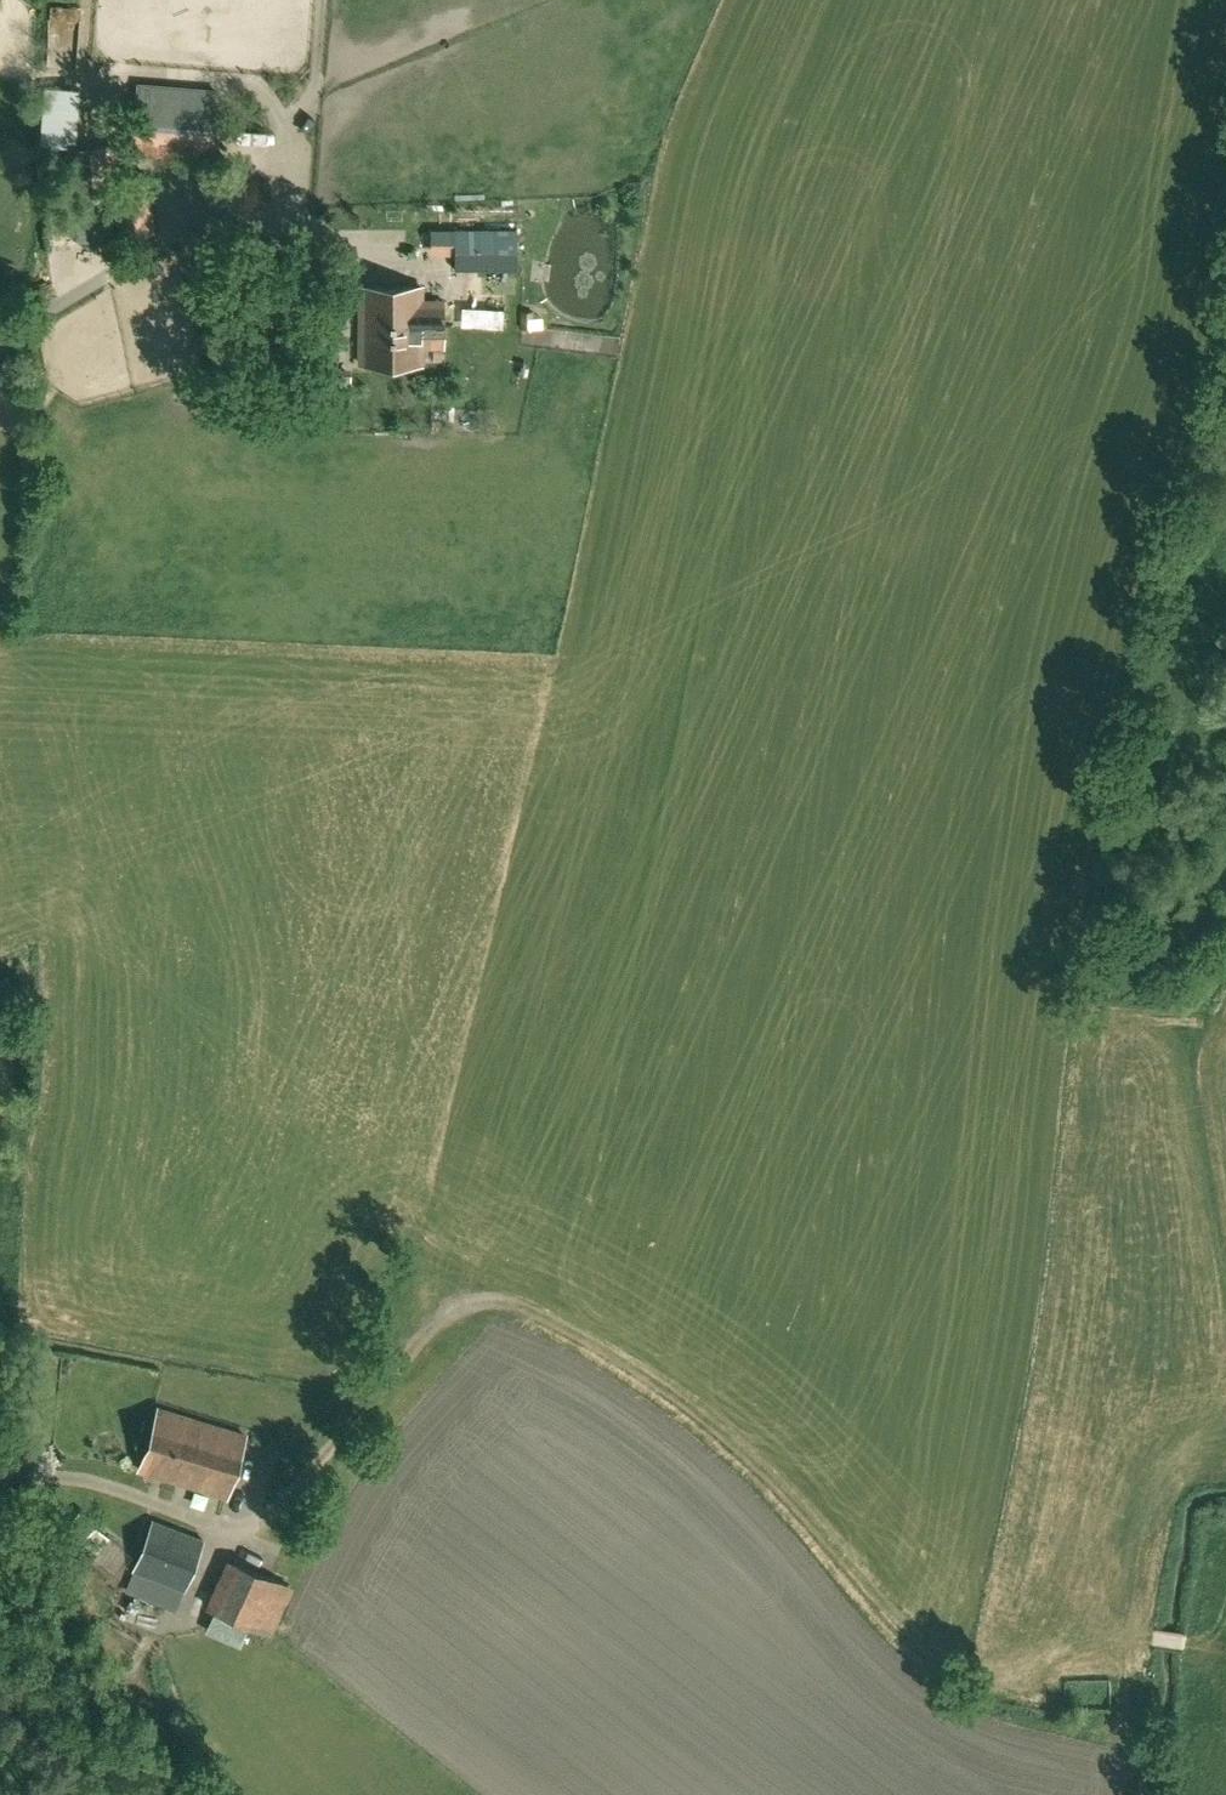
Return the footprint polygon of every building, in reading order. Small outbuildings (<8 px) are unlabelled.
[(131,150),(212,157),(215,93),(200,91),(200,88),(162,85),(162,86),(137,85),(131,150)] [(69,148),(73,182),(102,179),(117,177),(112,143),(107,144),(87,146),(69,148)] [(453,229),(454,270),(516,270),(516,229),(453,229)] [(420,288),(360,287),(360,363),(420,363),(420,288)] [(139,1468),(227,1494),(245,1432),(157,1407),(139,1468)] [(134,1570),(126,1590),(175,1609),(183,1589),(202,1539),(152,1520),(133,1569),(134,1570)] [(81,1542),(95,1553),(108,1537),(94,1526),(81,1542)] [(244,1645),(251,1627),(276,1636),(295,1582),(227,1558),(210,1606),(215,1608),(206,1632),(244,1645)]
